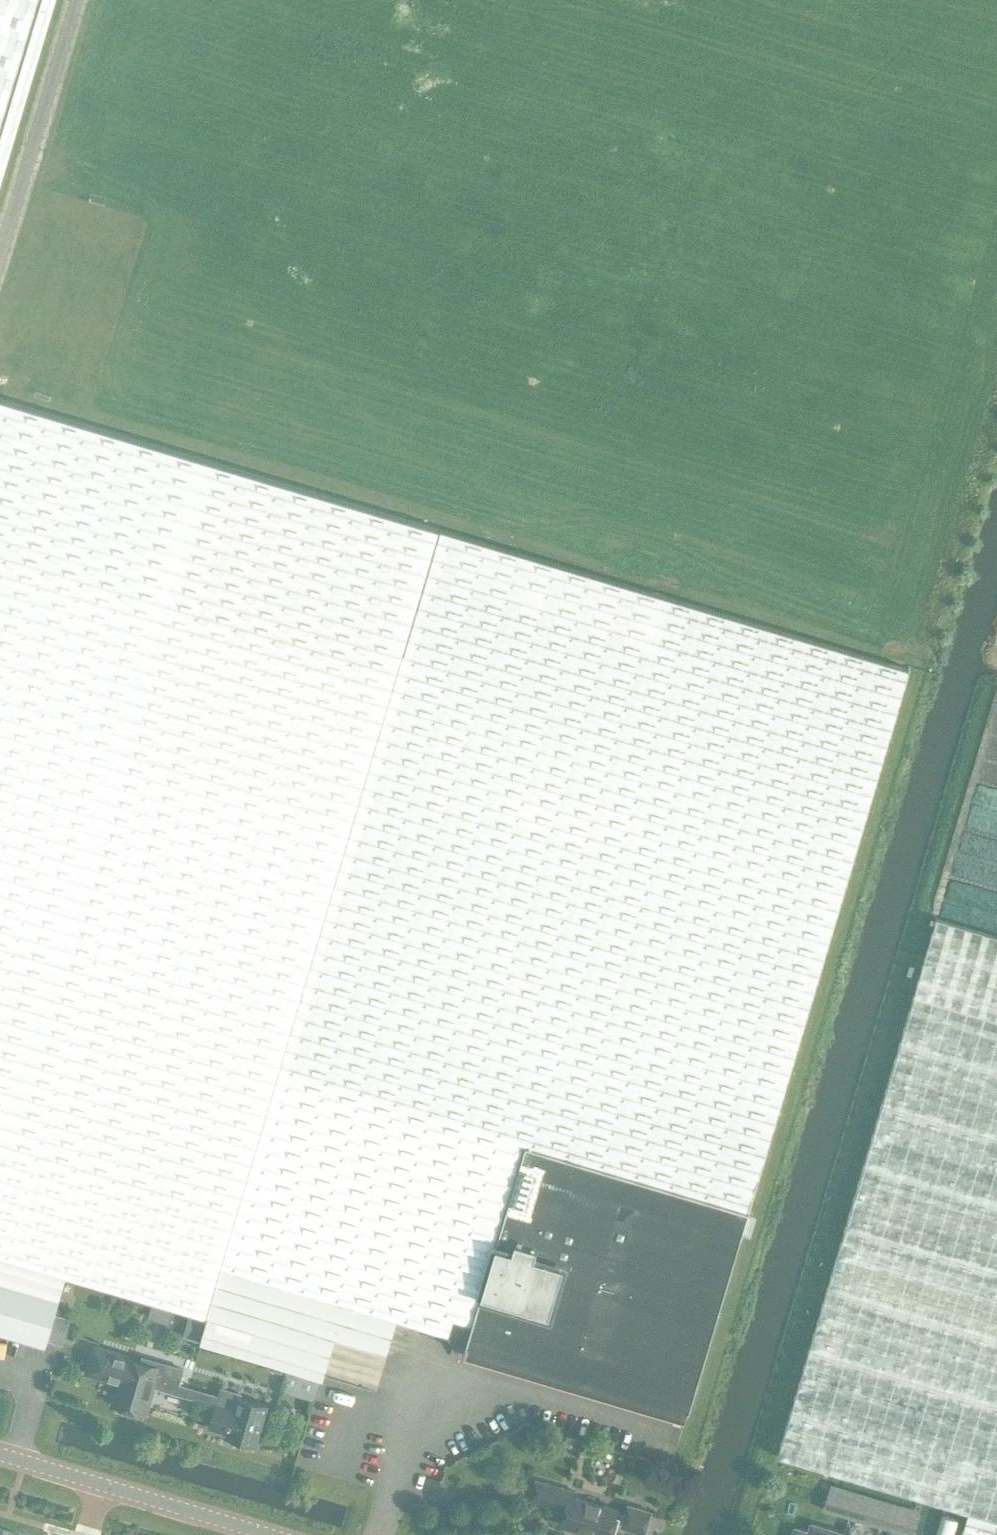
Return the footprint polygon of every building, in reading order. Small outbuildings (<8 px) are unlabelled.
[(51,0),(0,0),(0,172),(51,0)] [(65,1274),(208,1316),(208,1315),(440,529),(0,398),(0,1254),(65,1274)] [(442,529),(405,652),(208,1315),(208,1316),(200,1341),(287,1366),(280,1390),(315,1400),(322,1376),(334,1336),(387,1351),(396,1319),(448,1334),(451,1322),(471,1328),(526,1143),(748,1209),(909,668),(442,529)] [(776,1455),(966,1511),(959,1534),(996,1534),(996,936),(936,918),(913,992),(776,1455)] [(748,1209),(526,1143),(471,1328),(467,1343),(468,1344),(469,1342),(688,1407),(687,1409),(689,1409),(748,1209)] [(44,1345),(65,1274),(0,1254),(0,1331),(44,1345)] [(96,1347),(88,1371),(102,1375),(103,1371),(121,1376),(113,1402),(143,1411),(151,1385),(184,1395),(187,1386),(179,1384),(184,1369),(142,1356),(141,1360),(112,1351),(96,1347)] [(187,1386),(184,1395),(212,1403),(205,1427),(236,1436),(235,1439),(253,1444),(263,1406),(239,1400),(241,1393),(221,1387),(218,1395),(187,1386)] [(574,1454),(578,1440),(579,1438),(567,1435),(562,1450),(574,1454)] [(614,1520),(623,1523),(622,1526),(645,1533),(651,1512),(628,1505),(626,1514),(617,1511),(618,1509),(572,1496),(574,1490),(536,1479),(530,1498),(568,1509),(565,1522),(580,1527),(579,1532),(588,1534),(610,1534),(614,1520)] [(823,1510),(910,1534),(913,1534),(920,1510),(830,1484),(823,1510)] [(844,1534),(810,1524),(807,1532),(793,1528),(791,1534),(844,1534)]
